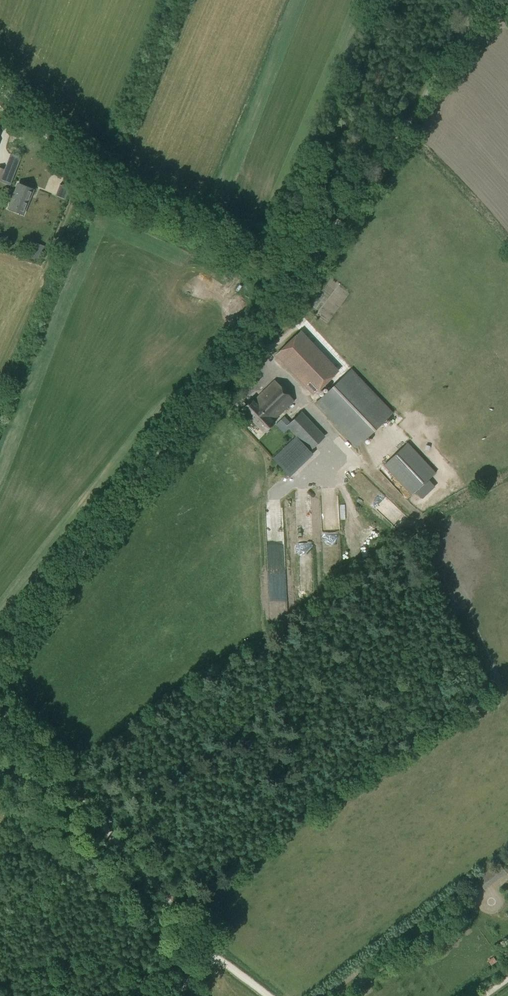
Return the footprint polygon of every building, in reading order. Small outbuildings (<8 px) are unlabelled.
[(34,189),(19,183),(10,204),(25,210),(34,189)] [(40,258),(44,246),(37,243),(32,255),(40,258)] [(306,388),(312,395),(337,371),(300,332),(285,346),(275,355),(306,388)] [(356,447),(393,412),(352,369),(315,403),(356,447)] [(272,420),(293,400),(277,383),(255,403),(252,400),(242,409),(264,432),(274,422),(272,420)] [(324,436),(302,412),(290,423),(284,417),(276,424),(284,432),(289,427),(297,436),(273,459),(289,476),(313,454),(309,450),(324,436)] [(412,494),(435,472),(408,443),(385,465),(412,494)] [(433,457),(429,462),(440,469),(443,464),(433,457)] [(383,515),(394,504),(361,470),(350,482),(383,515)] [(268,516),(284,514),(282,499),(265,501),(268,516)]
